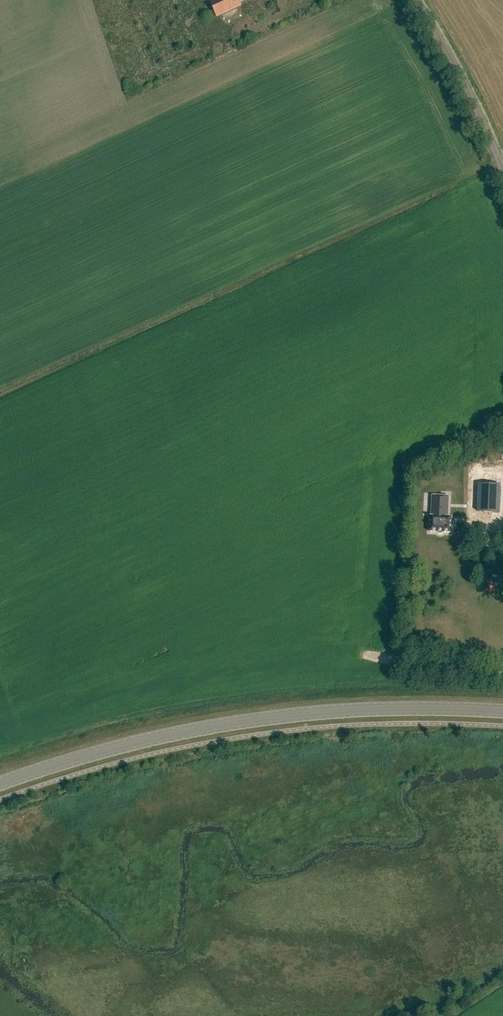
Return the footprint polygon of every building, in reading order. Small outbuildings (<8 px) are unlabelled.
[(241,5),(239,0),(233,0),(232,0),(216,0),(210,3),(217,17),(241,5)] [(479,484),(478,512),(499,513),(500,485),(479,484)] [(464,487),(456,495),(461,501),(470,493),(464,487)] [(443,533),(451,533),(452,523),(449,523),(449,517),(448,517),(449,497),(434,496),(433,516),(430,516),(429,532),(437,533),(439,535),(441,535),(443,533)]
